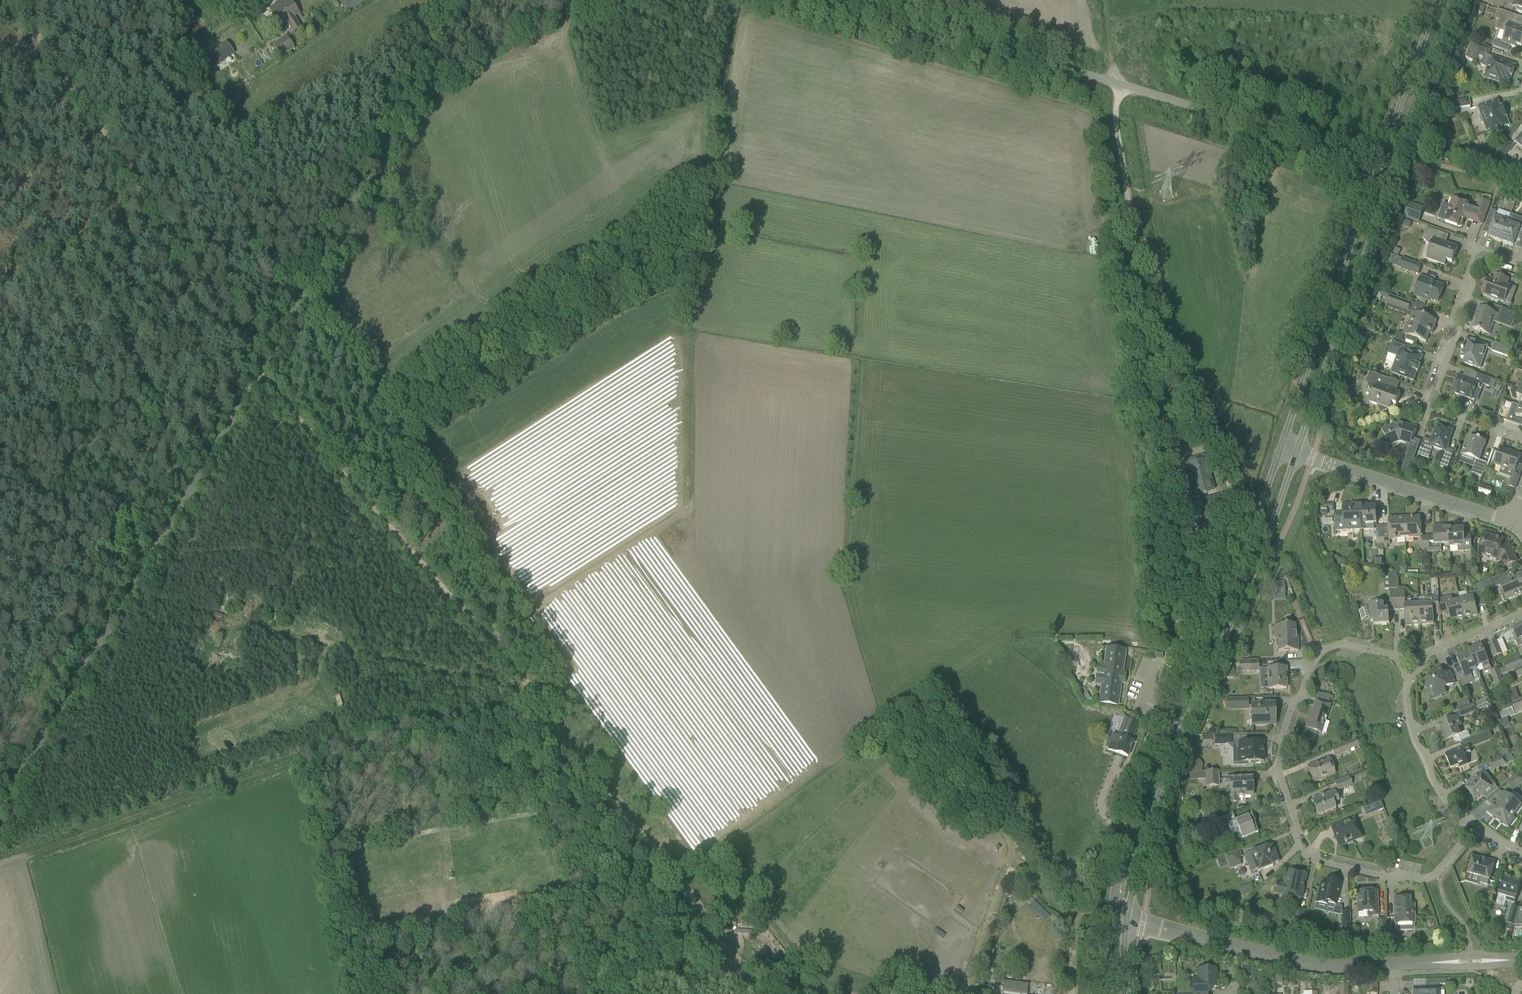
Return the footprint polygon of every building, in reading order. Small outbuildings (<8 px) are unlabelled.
[(299,13),(291,0),(280,0),(275,3),(276,4),(269,8),(280,26),(287,22),(294,33),(301,28),(294,17),(299,13)] [(344,0),(351,11),(366,0),(344,0)] [(1517,8),(1517,9),(1518,12),(1521,13),(1521,0),(1514,0),(1512,6),(1517,8)] [(1515,15),(1498,9),(1494,18),(1499,20),(1495,29),(1505,33),(1502,42),(1497,40),(1494,42),(1492,46),(1508,52),(1510,46),(1515,48),(1516,45),(1521,47),(1521,45),(1521,29),(1520,29),(1521,27),(1512,24),(1515,15)] [(287,36),(273,45),(282,58),(295,48),(287,36)] [(1491,48),(1476,43),(1473,52),(1488,57),(1491,48)] [(203,59),(211,69),(231,55),(229,52),(227,54),(221,46),(203,59)] [(1515,65),(1505,62),(1492,57),(1485,77),(1501,83),(1502,79),(1509,81),(1511,76),(1512,76),(1514,71),(1513,70),(1515,65)] [(1470,106),(1468,98),(1468,97),(1449,100),(1451,109),(1470,106)] [(1497,100),(1478,106),(1481,115),(1480,118),(1482,122),(1484,123),(1487,123),(1491,135),(1504,130),(1503,127),(1509,125),(1502,107),(1500,108),(1497,100)] [(1506,141),(1493,156),(1501,163),(1514,147),(1506,141)] [(1482,224),(1489,203),(1480,200),(1477,208),(1469,205),(1469,204),(1453,198),(1450,205),(1443,203),(1441,209),(1440,209),(1439,212),(1440,212),(1437,219),(1459,227),(1462,226),(1465,217),(1473,220),(1472,221),(1482,224)] [(1409,203),(1404,218),(1418,223),(1423,208),(1409,203)] [(1496,216),(1498,212),(1491,209),(1486,225),(1492,227),(1489,235),(1493,236),(1492,239),(1501,242),(1508,223),(1509,221),(1496,216)] [(1508,223),(1501,242),(1513,246),(1517,236),(1521,238),(1521,221),(1517,219),(1515,225),(1508,223)] [(1427,259),(1430,260),(1439,263),(1441,259),(1452,263),(1458,247),(1442,241),(1444,234),(1427,228),(1423,239),(1431,247),(1427,259)] [(1421,265),(1402,258),(1399,267),(1418,274),(1421,265)] [(1494,280),(1489,278),(1483,295),(1491,298),(1491,299),(1492,299),(1492,300),(1493,300),(1494,301),(1495,301),(1496,301),(1497,301),(1498,300),(1505,303),(1510,286),(1507,285),(1508,280),(1495,275),(1494,278),(1495,278),(1494,280)] [(1432,280),(1420,276),(1413,295),(1429,301),(1430,299),(1438,302),(1443,286),(1431,282),(1432,280)] [(1411,303),(1390,295),(1387,304),(1408,312),(1411,303)] [(1490,335),(1497,314),(1488,310),(1478,307),(1475,316),(1477,316),(1473,328),(1490,335)] [(1517,314),(1501,308),(1498,314),(1515,320),(1517,314)] [(1436,321),(1427,317),(1413,312),(1405,335),(1407,335),(1405,340),(1416,344),(1418,339),(1426,342),(1431,329),(1433,330),(1436,321)] [(1393,339),(1388,354),(1396,357),(1391,372),(1403,376),(1413,379),(1416,371),(1418,365),(1421,357),(1411,354),(1407,352),(1409,345),(1410,345),(1405,343),(1403,342),(1401,342),(1395,339),(1393,339)] [(1464,362),(1480,368),(1488,347),(1467,339),(1464,347),(1462,347),(1461,350),(1463,350),(1460,357),(1465,359),(1464,362)] [(1495,343),(1492,351),(1510,358),(1513,349),(1495,343)] [(1385,388),(1389,379),(1369,372),(1365,382),(1372,396),(1369,402),(1376,405),(1380,414),(1387,411),(1387,409),(1390,409),(1392,403),(1396,405),(1400,394),(1385,388)] [(1453,390),(1452,392),(1470,399),(1473,389),(1477,387),(1482,389),(1483,385),(1489,387),(1492,379),(1477,373),(1474,381),(1458,375),(1455,383),(1454,384),(1452,389),(1453,390)] [(1520,406),(1518,411),(1514,410),(1512,415),(1509,413),(1506,421),(1520,426),(1521,420),(1521,407),(1520,406)] [(1396,424),(1382,430),(1389,447),(1400,442),(1410,446),(1417,429),(1404,424),(1403,425),(1400,424),(1396,425),(1396,424)] [(1453,431),(1437,425),(1431,441),(1424,438),(1418,455),(1429,459),(1433,447),(1445,451),(1439,466),(1448,469),(1454,451),(1446,449),(1453,431)] [(1479,460),(1486,442),(1478,440),(1478,441),(1469,438),(1467,445),(1465,444),(1461,455),(1473,459),(1472,463),(1474,464),(1471,473),(1482,477),(1487,463),(1479,460)] [(1512,453),(1500,449),(1494,464),(1515,472),(1521,455),(1513,452),(1512,453)] [(1401,469),(1409,472),(1416,453),(1408,450),(1401,469)] [(1194,495),(1214,489),(1204,454),(1185,460),(1191,482),(1188,483),(1190,488),(1192,488),(1194,495)] [(1519,476),(1513,474),(1508,487),(1515,489),(1519,476)] [(1201,522),(1232,513),(1231,507),(1237,506),(1232,490),(1216,495),(1218,501),(1215,502),(1214,497),(1205,499),(1207,504),(1183,511),(1188,525),(1196,523),(1197,525),(1202,523),(1201,522)] [(1366,503),(1359,504),(1361,530),(1374,529),(1374,524),(1376,524),(1376,506),(1366,506),(1366,503)] [(1346,530),(1361,530),(1359,504),(1343,504),(1344,516),(1342,516),(1341,513),(1335,514),(1336,531),(1346,530)] [(1404,518),(1405,538),(1421,538),(1421,554),(1428,554),(1428,552),(1427,539),(1421,539),(1420,517),(1404,518)] [(1382,527),(1383,544),(1390,544),(1390,540),(1397,540),(1397,539),(1405,538),(1404,518),(1388,519),(1389,527),(1382,527)] [(1427,537),(1427,539),(1428,552),(1441,551),(1441,544),(1449,544),(1449,528),(1449,526),(1433,526),(1434,536),(1427,537)] [(1449,528),(1449,544),(1449,547),(1458,547),(1458,551),(1472,550),(1471,535),(1464,536),(1464,528),(1449,528)] [(1504,567),(1507,566),(1516,562),(1511,548),(1502,545),(1503,542),(1495,539),(1495,538),(1484,534),(1478,553),(1497,559),(1498,558),(1501,559),(1504,567)] [(1392,610),(1399,610),(1398,593),(1397,573),(1384,574),(1385,590),(1389,589),(1389,594),(1391,594),(1392,610)] [(1490,580),(1493,589),(1501,586),(1506,600),(1521,594),(1521,576),(1521,574),(1506,580),(1504,574),(1490,580)] [(1460,600),(1464,618),(1477,615),(1475,605),(1484,603),(1479,590),(1466,593),(1468,598),(1460,600)] [(1404,593),(1398,593),(1399,610),(1405,610),(1406,626),(1412,626),(1412,625),(1420,625),(1419,605),(1411,606),(1411,598),(1405,599),(1404,593)] [(1439,610),(1439,600),(1438,597),(1426,598),(1426,605),(1419,605),(1420,625),(1434,624),(1433,610),(1439,610)] [(1464,618),(1460,600),(1452,601),(1451,597),(1439,600),(1439,610),(1439,614),(1449,612),(1451,622),(1464,618)] [(1370,604),(1370,607),(1365,608),(1366,609),(1359,611),(1362,620),(1369,618),(1370,618),(1371,621),(1373,621),(1374,624),(1389,623),(1389,610),(1384,610),(1383,604),(1370,604)] [(1284,625),(1277,625),(1278,639),(1278,652),(1298,651),(1298,640),(1296,640),(1296,633),(1295,624),(1284,624),(1284,625)] [(1521,645),(1521,624),(1512,628),(1515,633),(1513,634),(1519,647),(1521,645)] [(1502,654),(1500,650),(1496,641),(1488,644),(1493,657),(1502,654)] [(1469,651),(1477,669),(1476,667),(1482,665),(1485,672),(1491,669),(1482,646),(1469,651)] [(1101,686),(1099,702),(1108,703),(1118,705),(1121,684),(1125,684),(1126,673),(1122,672),(1125,651),(1115,649),(1110,648),(1107,648),(1104,664),(1101,686)] [(1480,679),(1477,669),(1469,651),(1469,653),(1457,658),(1461,668),(1455,670),(1459,679),(1462,688),(1475,682),(1474,681),(1480,679)] [(1521,667),(1521,665),(1519,659),(1504,665),(1508,673),(1515,670),(1521,667)] [(1259,671),(1258,660),(1239,661),(1240,672),(1259,671)] [(1268,668),(1268,689),(1286,688),(1286,668),(1268,668)] [(1454,684),(1453,681),(1449,672),(1443,674),(1441,668),(1431,672),(1433,676),(1424,680),(1428,689),(1433,688),(1436,697),(1446,693),(1444,688),(1454,684)] [(1504,684),(1501,676),(1498,670),(1498,669),(1490,672),(1496,687),(1504,684)] [(1248,698),(1226,699),(1227,710),(1248,710),(1248,698)] [(1459,710),(1470,706),(1467,698),(1452,704),(1455,712),(1459,710)] [(1477,711),(1476,710),(1489,705),(1487,699),(1474,704),(1470,706),(1459,710),(1462,717),(1477,711)] [(1315,736),(1317,733),(1321,733),(1327,714),(1330,704),(1316,700),(1314,707),(1312,708),(1302,740),(1305,740),(1306,740),(1308,740),(1309,740),(1310,739),(1312,739),(1313,738),(1314,737),(1315,736)] [(1515,712),(1521,709),(1521,700),(1512,704),(1515,712)] [(1252,726),(1266,725),(1276,725),(1275,718),(1274,705),(1264,705),(1251,706),(1252,726)] [(1502,718),(1514,713),(1511,706),(1498,711),(1502,718)] [(1460,735),(1457,728),(1461,726),(1457,717),(1437,725),(1440,731),(1438,732),(1443,742),(1454,738),(1454,739),(1455,740),(1456,740),(1457,741),(1458,741),(1459,741),(1460,741),(1461,742),(1470,738),(1471,738),(1468,731),(1460,735)] [(1138,722),(1128,718),(1121,737),(1113,734),(1108,749),(1118,753),(1128,756),(1133,742),(1132,741),(1138,722)] [(1470,738),(1474,747),(1493,739),(1489,730),(1471,738),(1470,738)] [(1263,761),(1263,741),(1233,742),(1233,734),(1214,735),(1214,746),(1233,745),(1233,766),(1245,765),(1245,762),(1256,762),(1257,763),(1261,763),(1262,761),(1263,761)] [(1350,750),(1347,743),(1331,749),(1334,756),(1350,750)] [(1460,768),(1468,764),(1465,755),(1471,752),(1468,745),(1445,754),(1451,769),(1459,766),(1460,768)] [(1507,764),(1504,757),(1489,763),(1492,770),(1507,764)] [(1313,782),(1323,778),(1335,774),(1329,759),(1308,767),(1313,782)] [(1206,771),(1206,786),(1218,786),(1217,771),(1206,771)] [(1491,781),(1484,771),(1469,783),(1471,786),(1466,789),(1475,801),(1482,795),(1486,800),(1499,790),(1495,785),(1491,788),(1487,784),(1491,781)] [(1521,782),(1521,776),(1519,773),(1507,783),(1513,790),(1521,782)] [(1334,783),(1337,790),(1352,784),(1349,777),(1334,783)] [(1252,778),(1242,778),(1226,778),(1226,785),(1230,784),(1231,802),(1237,802),(1237,796),(1252,796),(1252,789),(1253,789),(1252,782),(1252,778)] [(1317,816),(1327,812),(1335,809),(1333,803),(1338,801),(1334,791),(1311,801),(1317,816)] [(1508,827),(1514,819),(1512,817),(1521,805),(1504,793),(1497,804),(1495,803),(1488,812),(1508,827)] [(1375,802),(1378,811),(1383,809),(1380,800),(1375,802)] [(1238,846),(1240,846),(1246,844),(1244,839),(1258,833),(1254,824),(1252,825),(1248,816),(1235,821),(1232,813),(1217,819),(1220,827),(1227,824),(1235,843),(1235,844),(1237,845),(1238,846)] [(1362,837),(1358,828),(1354,818),(1331,828),(1339,846),(1362,837)] [(1257,870),(1258,872),(1273,866),(1272,864),(1279,862),(1272,845),(1244,856),(1247,864),(1248,863),(1252,872),(1257,870)] [(1241,865),(1238,858),(1242,857),(1239,849),(1224,855),(1230,870),(1241,865)] [(1471,875),(1476,877),(1481,878),(1479,882),(1488,885),(1489,881),(1490,881),(1495,863),(1472,856),(1467,874),(1465,881),(1469,883),(1471,875)] [(1284,896),(1300,899),(1306,875),(1289,871),(1287,878),(1285,878),(1283,885),(1275,883),(1273,893),(1284,895),(1284,896)] [(1514,906),(1515,903),(1521,881),(1505,876),(1502,885),(1501,884),(1496,902),(1497,904),(1505,906),(1506,904),(1514,906)] [(1336,906),(1339,892),(1341,883),(1325,879),(1324,885),(1320,884),(1316,903),(1328,906),(1328,904),(1336,906)] [(1378,916),(1377,901),(1377,891),(1357,892),(1358,913),(1373,912),(1373,916),(1378,916)] [(1410,910),(1409,898),(1402,899),(1402,897),(1394,897),(1394,899),(1393,899),(1394,924),(1395,924),(1396,929),(1398,931),(1412,931),(1414,928),(1414,923),(1415,923),(1414,909),(1410,910)] [(1514,926),(1519,910),(1519,909),(1511,906),(1506,923),(1507,923),(1514,926)] [(1290,924),(1302,926),(1305,910),(1294,908),(1290,924)] [(1350,928),(1350,918),(1349,912),(1341,912),(1342,928),(1350,928)] [(1387,934),(1386,924),(1386,918),(1378,919),(1379,935),(1387,934)] [(1350,941),(1340,941),(1340,949),(1351,949),(1350,941)] [(1217,987),(1216,971),(1209,971),(1209,969),(1197,970),(1198,982),(1193,983),(1193,990),(1176,990),(1176,993),(1198,993),(1198,991),(1211,991),(1210,987),(1217,987)] [(1425,980),(1425,988),(1413,988),(1413,993),(1444,993),(1444,989),(1442,988),(1439,988),(1439,985),(1444,984),(1445,983),(1445,979),(1425,980)] [(1377,981),(1366,982),(1366,993),(1377,993),(1377,981)] [(1340,993),(1348,993),(1347,985),(1339,985),(1340,993)]
